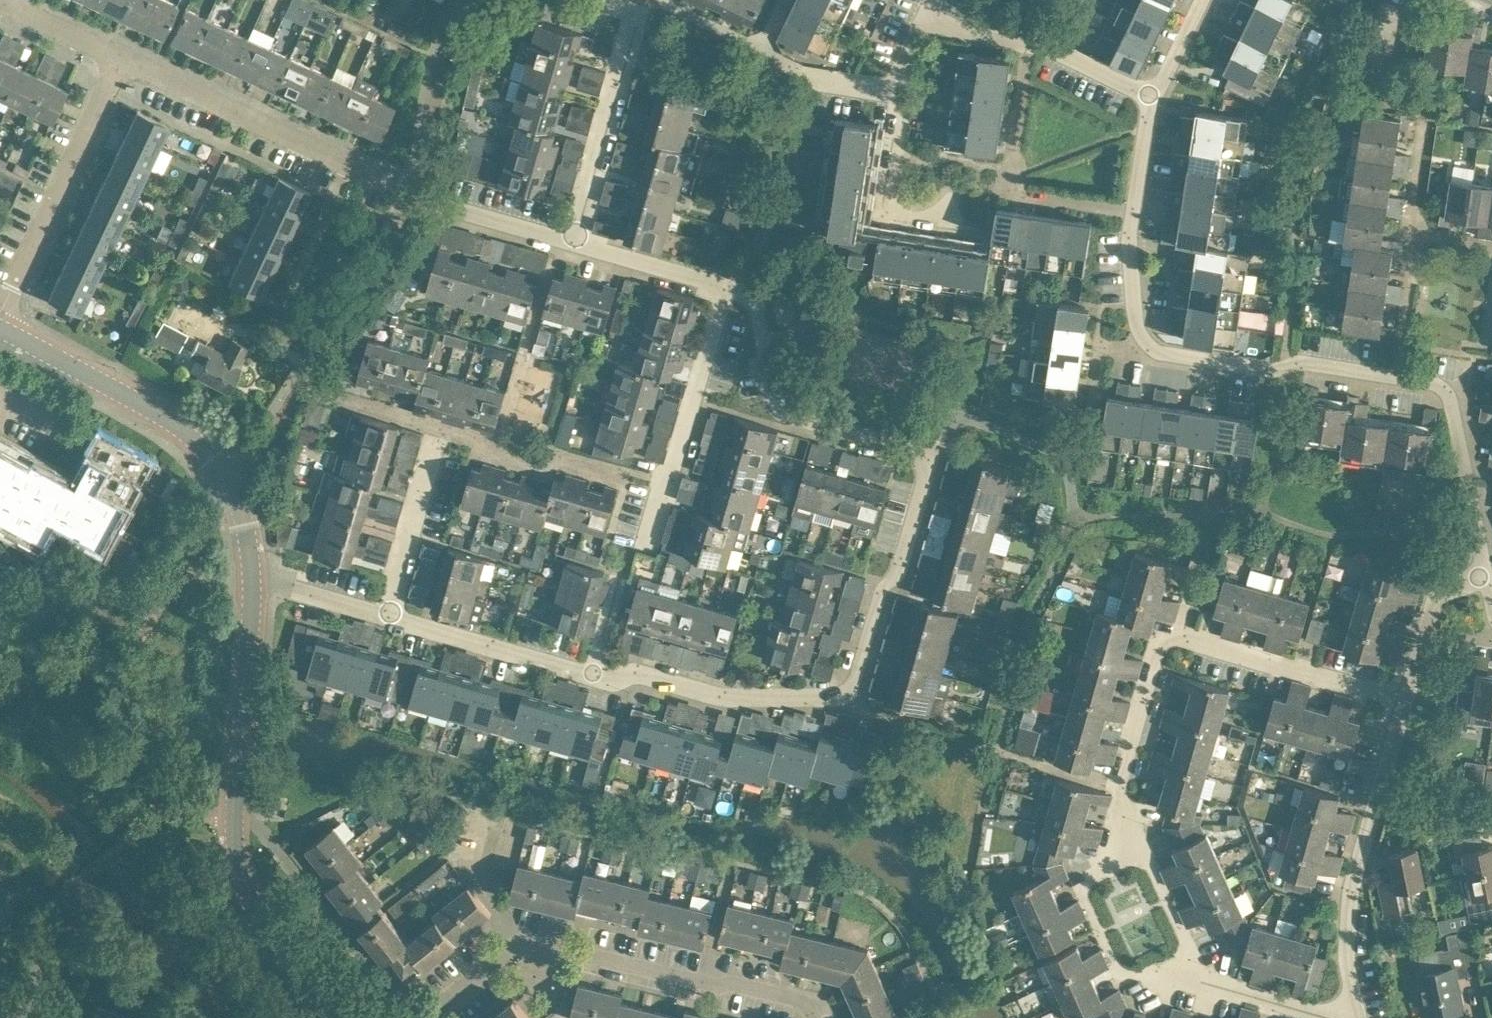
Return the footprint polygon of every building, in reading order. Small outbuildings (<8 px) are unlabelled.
[(128,0),(102,0),(99,7),(120,17),(128,0)] [(153,0),(128,0),(120,17),(141,27),(153,0)] [(177,4),(168,0),(153,0),(141,27),(162,37),(177,4)] [(313,3),(307,0),(299,0),(297,4),(310,10),(313,3)] [(740,0),(718,0),(715,5),(723,9),(720,15),(731,20),(740,0)] [(764,0),(740,0),(731,20),(741,25),(744,19),(753,23),(764,0)] [(797,0),(795,0),(787,16),(834,39),(842,22),(797,0)] [(839,0),(797,0),(842,22),(850,5),(839,0)] [(1118,0),(1116,0),(1109,16),(1155,39),(1163,22),(1118,0)] [(1161,0),(1118,0),(1163,22),(1172,5),(1161,0)] [(1304,24),(1257,1),(1255,7),(1241,0),(1235,11),(1296,41),(1304,24)] [(1299,0),(1258,0),(1257,1),(1304,24),(1313,7),(1299,0)] [(323,16),(327,9),(313,3),(310,10),(323,16)] [(357,17),(361,10),(348,4),(345,11),(357,17)] [(191,50),(207,17),(185,8),(170,40),(191,50)] [(495,31),(501,10),(492,8),(486,28),(495,31)] [(374,16),(361,10),(357,17),(371,23),(374,16)] [(1296,41),(1235,11),(1230,22),(1244,29),(1241,35),(1288,58),(1296,41)] [(351,29),(355,22),(342,16),(339,23),(351,29)] [(834,39),(787,16),(779,34),(826,56),(834,39)] [(1155,39),(1109,16),(1100,34),(1147,56),(1155,39)] [(212,60),(227,27),(207,17),(191,50),(212,60)] [(1446,67),(1452,31),(1435,28),(1436,19),(1426,17),(1425,27),(1429,28),(1423,64),(1446,67)] [(579,46),(582,34),(538,21),(532,43),(570,53),(572,44),(579,46)] [(364,35),(368,28),(355,22),(351,29),(364,35)] [(402,29),(389,23),(386,31),(399,37),(402,29)] [(1466,71),(1474,25),(1470,24),(1469,33),(1452,31),(1446,67),(1466,71)] [(1491,56),(1491,49),(1480,47),(1484,26),(1474,25),(1466,71),(1464,83),(1487,86),(1491,56)] [(232,69),(248,37),(227,27),(212,60),(232,69)] [(412,43),(415,35),(402,29),(399,37),(412,43)] [(1147,56),(1100,34),(1092,51),(1139,73),(1147,56)] [(1288,58),(1241,35),(1238,41),(1224,34),(1219,45),(1280,74),(1288,58)] [(393,49),(396,42),(383,36),(380,43),(393,49)] [(253,79),(269,47),(248,37),(232,69),(253,79)] [(615,43),(613,42),(611,42),(592,37),(589,49),(611,55),(615,43)] [(405,55),(409,48),(396,42),(393,49),(405,55)] [(567,61),(570,53),(532,43),(527,62),(570,74),(574,63),(567,61)] [(1219,45),(1214,56),(1228,63),(1225,69),(1228,71),(1222,84),(1265,105),(1280,74),(1219,45)] [(273,89),(289,56),(269,47),(253,79),(273,89)] [(1008,79),(1011,59),(959,50),(956,70),(1008,79)] [(294,99),(310,66),(289,56),(273,89),(294,99)] [(570,74),(527,62),(516,58),(510,78),(521,81),(559,92),(561,83),(567,85),(570,74)] [(4,59),(0,68),(0,97),(10,102),(25,69),(4,59)] [(603,84),(607,72),(584,65),(580,77),(603,84)] [(315,108),(330,76),(310,66),(294,99),(315,108)] [(473,67),(468,87),(477,90),(482,69),(473,67)] [(46,79),(25,69),(10,102),(30,112),(46,79)] [(1005,97),(1008,79),(956,70),(953,89),(1005,97)] [(652,87),(655,76),(640,72),(637,82),(652,87)] [(336,118),(351,85),(330,76),(315,108),(336,118)] [(603,84),(580,77),(577,88),(600,95),(603,84)] [(694,109),(700,89),(663,78),(657,99),(694,109)] [(67,89),(46,79),(30,112),(51,122),(67,89)] [(556,100),(559,92),(521,81),(515,101),(559,114),(563,102),(556,100)] [(357,128),(372,95),(351,85),(336,118),(357,128)] [(473,106),(477,90),(468,87),(465,104),(473,106)] [(1002,115),(1005,97),(953,89),(950,107),(1002,115)] [(378,138),(393,105),(372,95),(357,128),(378,138)] [(689,129),(694,109),(657,99),(651,118),(689,129)] [(559,114),(515,101),(510,121),(517,123),(517,124),(547,131),(550,123),(556,124),(559,114)] [(631,102),(628,112),(644,116),(646,107),(631,102)] [(592,124),(595,111),(573,105),(569,117),(592,124)] [(999,134),(1002,115),(950,107),(948,126),(999,134)] [(159,147),(169,125),(137,110),(127,131),(159,147)] [(1181,115),(1179,128),(1246,137),(1249,118),(1197,110),(1196,118),(1181,115)] [(641,126),(644,116),(628,112),(625,122),(641,126)] [(1410,124),(1411,115),(1402,113),(1401,118),(1364,112),(1361,134),(1398,140),(1401,123),(1410,124)] [(1330,129),(1332,115),(1323,114),(1322,128),(1330,129)] [(1468,115),(1467,122),(1467,123),(1477,124),(1478,116),(1468,115)] [(592,124),(569,117),(566,128),(589,134),(592,124)] [(700,132),(689,129),(651,118),(645,140),(653,142),(653,141),(683,149),(694,152),(700,132)] [(865,259),(873,209),(867,208),(869,191),(875,192),(877,181),(871,180),(874,164),(880,165),(882,153),(875,152),(877,137),(884,138),(886,126),(836,118),(823,201),(818,200),(813,229),(818,230),(839,233),(841,234),(839,245),(851,247),(850,257),(865,259)] [(547,131),(517,124),(511,143),(555,156),(558,146),(552,144),(555,133),(547,131)] [(996,153),(999,134),(948,126),(945,145),(996,153)] [(1243,156),(1246,137),(1179,128),(1177,139),(1193,141),(1192,148),(1243,156)] [(457,144),(456,149),(468,152),(473,133),(460,129),(457,142),(457,144)] [(1326,140),(1328,131),(1320,129),(1319,138),(1326,140)] [(149,167),(159,147),(127,131),(117,152),(149,167)] [(1395,162),(1398,140),(1361,134),(1357,156),(1395,162)] [(641,147),(617,141),(614,151),(638,158),(641,147)] [(641,147),(638,158),(647,161),(684,172),(684,171),(697,175),(702,154),(694,152),(683,149),(653,141),(653,142),(650,151),(641,147)] [(552,167),(555,156),(511,143),(506,163),(543,174),(546,165),(552,167)] [(1287,146),(1277,144),(1275,155),(1285,157),(1287,146)] [(214,163),(220,150),(213,147),(207,160),(214,163)] [(566,148),(563,158),(578,163),(581,153),(566,148)] [(1240,175),(1243,156),(1192,148),(1191,155),(1175,152),(1173,165),(1240,175)] [(483,156),(474,153),(468,152),(456,149),(450,169),(477,177),(483,156)] [(638,158),(614,151),(611,163),(634,170),(638,158)] [(140,188),(149,167),(117,152),(107,172),(140,188)] [(1400,154),(1399,162),(1410,164),(1411,156),(1400,154)] [(1392,183),(1395,162),(1357,156),(1354,177),(1392,183)] [(575,172),(578,163),(563,158),(560,168),(575,172)] [(638,158),(634,170),(641,172),(642,171),(644,171),(641,181),(679,192),(679,190),(692,194),(697,175),(684,171),(684,172),(647,161),(638,158)] [(230,165),(223,161),(216,174),(224,177),(230,165)] [(740,187),(740,165),(730,162),(730,185),(740,187)] [(1408,173),(1410,164),(1399,162),(1397,171),(1408,173)] [(25,177),(29,170),(15,163),(12,171),(25,177)] [(541,182),(543,174),(506,163),(500,183),(544,196),(547,184),(541,182)] [(1238,194),(1240,175),(1173,165),(1172,176),(1187,179),(1186,186),(1238,194)] [(1282,173),(1272,171),(1270,179),(1280,181),(1282,173)] [(130,209),(140,188),(107,172),(97,193),(130,209)] [(9,176),(2,173),(0,176),(0,183),(12,188),(16,180),(9,176)] [(217,190),(224,177),(216,174),(210,187),(217,190)] [(1343,175),(1339,197),(1388,204),(1392,183),(1354,177),(1343,175)] [(201,192),(207,180),(200,176),(194,189),(201,192)] [(310,192),(278,177),(268,199),(300,213),(310,192)] [(629,186),(606,179),(603,191),(626,198),(629,186)] [(1467,219),(1473,183),(1451,179),(1445,216),(1440,215),(1439,224),(1449,226),(1451,217),(1467,219)] [(673,211),(679,192),(641,181),(636,201),(673,211)] [(1491,203),(1491,186),(1473,183),(1467,219),(1480,221),(1478,236),(1487,237),(1491,203)] [(1235,212),(1238,194),(1186,186),(1185,192),(1170,189),(1168,202),(1235,212)] [(555,188),(551,198),(567,203),(570,193),(555,188)] [(194,206),(201,192),(194,189),(187,202),(194,206)] [(626,198),(603,191),(599,202),(623,209),(626,198)] [(130,209),(97,193),(87,214),(120,229),(130,209)] [(1385,226),(1388,204),(1339,197),(1336,217),(1348,219),(1347,221),(1385,226)] [(1393,197),(1392,205),(1403,207),(1404,198),(1393,197)] [(300,213),(268,199),(258,219),(290,233),(300,213)] [(673,211),(636,201),(630,220),(667,231),(673,211)] [(210,205),(203,202),(197,214),(204,218),(210,205)] [(1232,231),(1235,212),(1168,202),(1166,214),(1182,216),(1181,223),(1232,231)] [(1402,216),(1403,207),(1392,205),(1391,214),(1402,216)] [(1282,207),(1271,206),(1269,217),(1281,218),(1282,207)] [(1009,261),(1017,210),(997,207),(992,242),(993,242),(990,258),(991,259),(1009,261)] [(1028,264),(1036,213),(1017,210),(1009,261),(1028,264)] [(1047,267),(1054,216),(1036,213),(1028,264),(1047,267)] [(110,250),(120,229),(87,214),(78,235),(110,250)] [(198,230),(204,218),(197,214),(191,227),(198,230)] [(1065,270),(1072,218),(1054,216),(1047,267),(1065,270)] [(180,233),(187,220),(179,217),(173,230),(180,233)] [(1084,273),(1092,221),(1072,218),(1065,270),(1084,273)] [(290,233),(258,219),(249,239),(281,254),(290,233)] [(617,226),(594,219),(591,230),(614,237),(617,226)] [(667,231),(630,220),(624,240),(662,251),(667,231)] [(1383,238),(1385,226),(1347,221),(1344,242),(1357,244),(1393,250),(1392,253),(1402,255),(1404,242),(1383,238)] [(1229,249),(1232,231),(1181,223),(1180,229),(1164,227),(1162,241),(1178,243),(1178,242),(1183,243),(1229,250),(1229,249)] [(456,229),(445,226),(441,242),(452,245),(456,229)] [(909,236),(907,236),(892,233),(893,227),(881,226),(874,275),(902,279),(909,236)] [(1265,234),(1280,237),(1282,231),(1270,228),(1265,230),(1265,234)] [(174,246),(180,233),(173,230),(167,242),(174,246)] [(818,230),(816,241),(838,245),(839,233),(818,230)] [(936,240),(935,240),(919,237),(920,231),(908,230),(907,236),(909,236),(902,279),(929,283),(936,240)] [(964,244),(963,244),(947,242),(948,236),(936,234),(935,240),(936,240),(929,283),(957,288),(964,244)] [(100,270),(110,250),(78,235),(68,255),(100,270)] [(481,253),(485,237),(475,235),(471,250),(481,253)] [(495,240),(485,237),(481,253),(491,256),(495,240)] [(986,292),(991,259),(990,258),(993,242),(992,242),(981,241),(981,247),(974,246),(975,240),(964,238),(963,244),(964,244),(957,288),(986,292)] [(271,275),(281,254),(249,239),(239,260),(271,275)] [(1250,252),(1229,249),(1229,250),(1183,243),(1181,255),(1197,257),(1196,264),(1247,272),(1250,252)] [(190,247),(183,244),(177,257),(184,260),(190,247)] [(1390,271),(1392,253),(1393,250),(1357,244),(1353,266),(1390,271)] [(520,264),(525,249),(515,246),(510,261),(520,264)] [(447,298),(457,261),(449,259),(451,252),(439,249),(426,292),(447,298)] [(534,252),(525,249),(520,264),(530,267),(534,252)] [(91,291),(100,270),(68,255),(58,276),(91,291)] [(160,274),(166,261),(159,257),(153,270),(160,274)] [(466,304),(479,261),(468,257),(466,264),(457,261),(447,298),(466,304)] [(261,296),(271,275),(239,260),(229,281),(261,296)] [(486,310),(497,273),(489,270),(490,264),(479,261),(466,304),(486,310)] [(1244,291),(1247,272),(1196,264),(1195,270),(1179,268),(1177,281),(1244,291)] [(1390,271),(1353,266),(1341,264),(1338,285),(1350,287),(1386,292),(1390,271)] [(505,315),(518,271),(507,268),(505,275),(497,273),(486,310),(505,315)] [(154,286),(160,274),(153,270),(146,283),(154,286)] [(526,321),(537,284),(528,282),(530,275),(518,271),(505,315),(526,321)] [(564,319),(576,276),(564,273),(563,279),(553,277),(543,313),(564,319)] [(80,312),(91,291),(58,276),(48,297),(80,312)] [(584,325),(594,288),(586,286),(587,279),(576,276),(564,319),(584,325)] [(631,292),(634,281),(625,278),(621,290),(631,292)] [(1241,309),(1244,291),(1177,281),(1176,292),(1191,294),(1190,301),(1241,309)] [(602,290),(594,288),(584,325),(604,330),(616,287),(604,284),(602,290)] [(1392,284),(1391,292),(1401,294),(1403,286),(1392,284)] [(692,307),(694,298),(657,287),(651,308),(695,320),(698,308),(692,307)] [(1383,313),(1386,292),(1350,287),(1347,308),(1383,313)] [(1400,303),(1401,294),(1391,292),(1389,301),(1400,303)] [(139,314),(146,302),(139,298),(133,311),(139,314)] [(1086,328),(1089,308),(1038,300),(1035,320),(1086,328)] [(1238,328),(1241,309),(1190,301),(1189,308),(1173,305),(1171,318),(1238,328)] [(617,307),(613,318),(623,321),(626,310),(617,307)] [(695,320),(651,308),(646,327),(683,337),(685,330),(691,332),(695,320)] [(1380,330),(1383,313),(1347,308),(1343,330),(1379,335),(1379,340),(1388,342),(1390,332),(1380,330)] [(139,314),(133,311),(126,323),(133,327),(139,314)] [(387,311),(385,320),(396,323),(399,314),(387,311)] [(983,312),(981,326),(991,328),(993,328),(996,328),(998,314),(983,312)] [(620,332),(623,321),(613,318),(610,330),(620,332)] [(1235,347),(1238,328),(1171,318),(1170,329),(1186,331),(1184,339),(1235,347)] [(1084,346),(1086,328),(1035,320),(1032,338),(1084,346)] [(414,334),(416,324),(407,321),(405,321),(402,330),(414,334)] [(156,339),(179,351),(187,334),(165,322),(156,339)] [(425,337),(428,327),(416,324),(414,334),(425,337)] [(683,337),(646,327),(640,347),(683,359),(686,348),(680,346),(683,337)] [(454,345),(457,336),(445,333),(443,342),(454,345)] [(466,348),(468,339),(457,336),(454,345),(466,348)] [(1081,365),(1084,346),(1032,338),(1029,357),(1081,365)] [(198,340),(191,352),(206,360),(197,376),(227,391),(240,366),(238,365),(248,347),(232,339),(224,354),(198,340)] [(378,382),(388,346),(368,340),(366,346),(361,344),(338,377),(356,382),(368,386),(370,380),(378,382)] [(547,345),(535,342),(532,351),(544,355),(547,345)] [(494,357),(496,347),(484,344),(482,353),(494,357)] [(600,344),(597,356),(606,358),(609,347),(600,344)] [(396,395),(409,351),(388,346),(378,382),(386,385),(384,391),(396,395)] [(997,346),(995,364),(1007,365),(1008,347),(997,346)] [(505,360),(507,350),(496,347),(494,357),(505,360)] [(680,371),(683,359),(640,347),(634,367),(634,368),(656,374),(655,374),(671,379),(674,369),(680,371)] [(573,362),(575,353),(564,350),(561,359),(573,362)] [(429,357),(409,351),(396,395),(407,398),(409,391),(418,394),(425,368),(426,368),(429,357)] [(587,357),(575,353),(573,362),(579,364),(576,372),(582,374),(584,366),(587,357)] [(1078,384),(1081,365),(1029,357),(1027,375),(1078,384)] [(653,383),(655,374),(656,374),(634,368),(634,367),(619,362),(613,383),(656,395),(659,384),(653,383)] [(435,412),(446,374),(426,368),(425,368),(418,394),(412,412),(425,416),(426,409),(435,412)] [(453,424),(466,380),(446,374),(435,412),(443,414),(441,420),(453,424)] [(1075,402),(1078,384),(1027,375),(1024,395),(1075,402)] [(474,423),(485,385),(466,380),(453,424),(464,427),(466,421),(474,423)] [(1120,450),(1130,383),(1118,381),(1116,396),(1108,395),(1101,447),(1120,450)] [(653,407),(656,395),(613,383),(607,403),(644,413),(646,406),(653,407)] [(1138,452),(1146,401),(1140,400),(1143,385),(1130,383),(1120,450),(1138,452)] [(493,435),(506,391),(485,385),(474,423),(482,425),(480,432),(493,435)] [(1322,443),(1329,402),(1318,400),(1320,388),(1304,385),(1302,399),(1305,399),(1299,439),(1322,443)] [(1157,455),(1168,389),(1156,387),(1153,402),(1146,401),(1138,452),(1157,455)] [(666,388),(663,398),(679,402),(682,393),(666,388)] [(1176,458),(1183,407),(1177,406),(1180,391),(1168,389),(1157,455),(1176,458)] [(1194,461),(1205,394),(1193,393),(1190,408),(1183,407),(1176,458),(1194,461)] [(1213,464),(1221,412),(1215,411),(1217,396),(1205,394),(1194,461),(1213,464)] [(1358,396),(1358,400),(1356,400),(1354,412),(1367,414),(1368,414),(1369,407),(1369,402),(1359,400),(1360,397),(1358,396)] [(676,412),(679,402),(663,398),(661,407),(676,412)] [(1232,467),(1242,400),(1230,398),(1228,413),(1221,412),(1213,464),(1232,467)] [(1251,470),(1259,418),(1252,417),(1254,402),(1242,400),(1232,467),(1251,470)] [(1350,405),(1329,402),(1322,443),(1342,446),(1343,446),(1348,417),(1349,417),(1350,405)] [(642,422),(644,413),(607,403),(601,422),(644,435),(648,424),(642,422)] [(1438,432),(1440,418),(1442,410),(1426,407),(1423,429),(1412,427),(1405,468),(1428,471),(1434,432),(1438,432)] [(725,425),(728,415),(712,411),(709,421),(725,425)] [(393,446),(399,426),(353,413),(347,434),(355,436),(393,446)] [(772,451),(779,430),(735,417),(732,430),(738,432),(736,440),(772,451)] [(1363,461),(1369,420),(1349,417),(1348,417),(1343,446),(1342,446),(1340,457),(1363,461)] [(1384,464),(1391,424),(1369,420),(1363,461),(1384,464)] [(641,446),(644,435),(601,422),(595,443),(632,453),(635,445),(641,446)] [(1405,468),(1412,427),(1391,424),(1384,464),(1405,468)] [(418,443),(421,432),(406,428),(403,439),(418,443)] [(655,428),(652,437),(667,442),(670,432),(655,428)] [(0,434),(0,525),(37,545),(51,519),(98,544),(145,458),(97,432),(74,474),(0,434)] [(355,436),(350,456),(387,467),(393,446),(355,436)] [(664,451),(667,442),(652,437),(649,447),(664,451)] [(767,470),(772,451),(736,440),(733,448),(727,446),(724,458),(767,470)] [(703,441),(701,451),(716,455),(719,446),(703,441)] [(823,445),(813,442),(808,457),(818,460),(823,445)] [(713,466),(716,455),(701,451),(698,461),(713,466)] [(849,469),(853,454),(843,451),(839,466),(849,469)] [(965,468),(968,457),(952,453),(949,463),(965,468)] [(863,457),(853,454),(849,469),(859,472),(863,457)] [(344,476),(373,484),(373,485),(381,487),(387,467),(350,456),(344,476)] [(761,489),(767,470),(724,458),(720,469),(727,471),(725,479),(761,489)] [(410,473),(412,466),(412,463),(397,459),(394,469),(410,473)] [(1019,495),(1025,473),(976,459),(969,481),(1006,491),(1019,495)] [(889,481),(894,465),(883,462),(879,478),(889,481)] [(482,510),(494,466),(482,463),(481,470),(471,467),(461,504),(482,510)] [(813,519),(827,471),(806,465),(792,513),(813,519)] [(501,515),(511,479),(503,476),(505,469),(494,466),(482,510),(501,515)] [(407,483),(410,473),(394,469),(392,479),(407,483)] [(836,514),(847,477),(827,471),(813,519),(833,525),(836,514)] [(1409,471),(1409,482),(1433,483),(1434,472),(1409,471)] [(336,473),(330,494),(367,505),(373,485),(373,484),(344,476),(336,473)] [(520,521),(533,478),(522,474),(520,481),(511,479),(501,515),(520,521)] [(565,520),(577,478),(566,474),(564,480),(555,478),(551,490),(552,490),(545,515),(565,520)] [(706,483),(690,478),(682,476),(679,486),(703,493),(706,483)] [(855,519),(866,482),(847,477),(836,514),(855,519)] [(552,490),(551,490),(543,488),(545,481),(533,478),(520,521),(542,527),(545,515),(552,490)] [(585,526),(595,489),(587,487),(589,481),(577,478),(565,520),(585,526)] [(755,509),(761,489),(725,479),(722,487),(716,485),(712,497),(755,509)] [(1000,510),(1006,491),(969,481),(964,500),(1000,510)] [(873,537),(887,488),(866,482),(855,519),(852,531),(873,537)] [(943,484),(940,493),(956,497),(959,488),(943,484)] [(1192,485),(1190,496),(1192,496),(1202,498),(1203,497),(1204,487),(1192,485)] [(605,532),(618,489),(605,486),(603,492),(595,489),(585,526),(605,532)] [(699,506),(703,493),(679,486),(676,499),(699,506)] [(377,507),(367,505),(322,492),(318,491),(313,510),(325,513),(362,524),(365,514),(374,517),(377,507)] [(953,508),(956,497),(940,493),(937,504),(953,508)] [(400,514),(404,503),(380,496),(377,507),(400,514)] [(749,530),(755,509),(712,497),(709,508),(715,510),(713,518),(713,519),(738,526),(749,530)] [(994,530),(1000,510),(964,500),(958,520),(994,530)] [(1056,528),(1060,507),(1047,504),(1042,525),(1056,528)] [(400,514),(377,507),(374,517),(374,519),(397,526),(400,514)] [(689,511),(673,507),(671,516),(686,521),(689,511)] [(356,544),(362,524),(325,513),(319,533),(356,544)] [(743,550),(749,530),(738,526),(713,519),(713,518),(695,513),(691,525),(697,527),(695,535),(732,546),(743,550)] [(989,550),(994,530),(958,520),(952,539),(989,550)] [(932,523),(929,532),(945,537),(948,528),(932,523)] [(942,547),(945,537),(929,532),(926,542),(942,547)] [(366,547),(356,544),(319,533),(313,554),(350,564),(353,553),(364,556),(366,547)] [(461,546),(464,537),(452,534),(450,543),(461,546)] [(370,535),(366,547),(389,553),(393,541),(370,535)] [(726,567),(732,546),(695,535),(693,543),(686,542),(683,554),(726,567)] [(677,553),(679,547),(680,543),(665,538),(662,548),(677,553)] [(983,569),(989,550),(952,539),(947,559),(983,569)] [(490,555),(493,545),(481,542),(478,552),(490,555)] [(537,543),(534,552),(544,555),(544,554),(546,555),(549,546),(537,543)] [(504,548),(493,545),(490,555),(501,558),(504,548)] [(575,558),(578,548),(567,545),(564,554),(575,558)] [(386,564),(389,553),(366,547),(364,556),(363,558),(386,564)] [(479,580),(485,559),(449,548),(443,569),(479,580)] [(590,552),(578,548),(575,558),(587,561),(590,552)] [(422,552),(421,555),(419,562),(435,566),(436,561),(438,556),(422,552)] [(539,570),(544,555),(534,552),(533,557),(530,567),(531,567),(539,570)] [(1135,552),(1129,574),(1164,584),(1167,572),(1187,578),(1190,568),(1135,552)] [(530,567),(533,557),(522,554),(519,564),(530,567)] [(839,584),(843,571),(799,559),(793,579),(830,590),(832,582),(839,584)] [(977,589),(983,569),(947,559),(941,578),(977,589)] [(602,582),(604,572),(567,561),(561,582),(605,595),(608,584),(602,582)] [(432,576),(435,566),(419,562),(417,572),(432,576)] [(921,562),(918,572),(933,576),(936,567),(921,562)] [(1399,587),(1403,574),(1369,564),(1362,585),(1416,602),(1419,592),(1399,587)] [(474,599),(479,580),(443,569),(437,588),(474,599)] [(930,586),(933,576),(918,572),(915,582),(930,586)] [(863,588),(866,578),(850,573),(847,584),(863,588)] [(1161,596),(1164,584),(1129,574),(1123,595),(1177,610),(1180,602),(1161,596)] [(972,609),(977,589),(941,578),(935,599),(972,609)] [(1231,638),(1247,585),(1224,578),(1214,613),(1227,616),(1221,635),(1231,638)] [(828,599),(830,590),(793,579),(788,599),(831,611),(834,600),(828,599)] [(532,596),(535,584),(527,582),(526,581),(522,593),(532,596)] [(602,606),(605,595),(561,582),(556,602),(593,613),(595,604),(602,606)] [(667,635),(678,598),(681,588),(662,582),(659,593),(648,629),(667,635)] [(1257,625),(1267,591),(1247,585),(1231,638),(1240,641),(1245,621),(1257,625)] [(1416,602),(1362,585),(1356,607),(1391,617),(1394,605),(1413,611),(1416,602)] [(648,629),(659,593),(638,586),(627,623),(648,629)] [(485,602),(474,599),(437,588),(431,609),(480,623),(485,602)] [(1273,651),(1289,597),(1267,591),(1257,625),(1269,628),(1263,648),(1273,651)] [(411,593),(410,595),(408,603),(424,607),(426,597),(411,593)] [(529,607),(532,596),(522,593),(519,605),(529,607)] [(1177,610),(1123,595),(1117,616),(1152,627),(1155,615),(1175,620),(1177,610)] [(1310,603),(1289,597),(1273,651),(1282,653),(1288,634),(1300,637),(1310,603)] [(687,641),(698,604),(678,598),(667,635),(687,641)] [(788,599),(782,619),(782,620),(811,628),(819,631),(821,621),(828,623),(831,611),(788,599)] [(593,613),(556,602),(550,623),(594,635),(597,623),(591,621),(593,613)] [(958,614),(921,603),(915,624),(952,635),(958,614)] [(706,646),(717,609),(698,604),(687,641),(706,646)] [(841,604),(839,613),(854,618),(857,608),(841,604)] [(895,607),(892,617),(908,621),(911,612),(895,607)] [(1387,629),(1391,617),(1356,607),(1350,628),(1404,644),(1406,634),(1387,629)] [(727,652),(738,615),(717,609),(706,646),(727,652)] [(1152,627),(1117,616),(1098,611),(1092,632),(1126,643),(1130,631),(1149,637),(1152,627)] [(852,628),(854,618),(839,613),(836,624),(852,628)] [(809,637),(811,628),(782,620),(782,619),(774,617),(769,638),(812,650),(815,639),(809,637)] [(905,632),(908,621),(892,617),(889,627),(905,632)] [(1307,638),(1321,642),(1326,620),(1313,617),(1307,638)] [(348,686),(360,646),(349,643),(355,624),(344,621),(339,640),(340,640),(328,681),(327,684),(332,686),(333,682),(348,686)] [(946,654),(952,635),(915,624),(909,643),(946,654)] [(328,681),(340,640),(339,640),(330,637),(331,632),(308,625),(303,643),(293,640),(291,647),(301,650),(297,663),(310,666),(308,675),(328,681)] [(1404,644),(1350,628),(1343,650),(1378,660),(1382,647),(1401,653),(1404,644)] [(367,693),(380,652),(386,633),(375,630),(370,649),(360,646),(348,686),(362,691),(361,694),(366,695),(367,693)] [(625,631),(620,647),(631,650),(635,634),(625,631)] [(1123,654),(1126,643),(1092,632),(1086,654),(1140,669),(1142,660),(1123,654)] [(809,662),(812,650),(769,638),(763,659),(784,665),(781,678),(797,678),(802,660),(809,662)] [(661,658),(665,643),(655,640),(651,655),(661,658)] [(823,642),(820,652),(835,656),(838,646),(823,642)] [(675,646),(665,643),(661,658),(670,661),(675,646)] [(941,674),(946,654),(909,643),(904,663),(941,674)] [(884,647),(881,656),(896,661),(899,651),(884,647)] [(398,701),(412,655),(391,649),(390,655),(380,652),(367,693),(387,698),(398,701)] [(450,716),(462,675),(451,672),(457,653),(446,650),(441,669),(442,670),(429,714),(434,715),(436,711),(450,716)] [(690,667),(700,670),(704,654),(694,651),(690,667)] [(832,666),(835,656),(820,652),(817,661),(832,666)] [(714,657),(704,654),(700,670),(710,672),(714,657)] [(1140,669),(1086,654),(1079,675),(1114,685),(1118,673),(1137,678),(1140,669)] [(429,714),(442,670),(441,669),(431,666),(433,661),(412,655),(398,701),(410,704),(430,710),(429,714)] [(893,671),(896,661),(881,656),(878,667),(893,671)] [(468,724),(469,721),(481,681),(482,681),(487,662),(477,659),(471,678),(462,675),(450,716),(465,720),(464,723),(468,724)] [(953,677),(941,674),(904,663),(898,682),(947,697),(953,677)] [(1483,674),(1484,665),(1474,663),(1473,672),(1477,673),(1474,691),(1458,688),(1454,719),(1491,725),(1491,675),(1483,674)] [(1223,711),(1229,689),(1176,674),(1173,684),(1192,690),(1189,701),(1223,711)] [(1111,697),(1114,685),(1079,675),(1074,695),(1128,711),(1130,702),(1111,697)] [(501,730),(514,684),(493,678),(491,684),(482,681),(481,681),(469,721),(501,730)] [(552,745),(563,704),(553,701),(559,682),(549,679),(543,699),(544,699),(532,739),(533,740),(532,743),(537,744),(537,741),(552,745)] [(1287,738),(1302,684),(1292,681),(1287,700),(1275,697),(1264,731),(1287,738)] [(941,717),(947,697),(898,682),(892,703),(941,717)] [(532,739),(544,699),(543,699),(533,696),(535,690),(514,684),(501,730),(532,739)] [(1026,705),(1039,708),(1042,687),(1029,684),(1026,705)] [(1307,744),(1318,709),(1305,705),(1311,686),(1302,684),(1287,738),(1307,744)] [(872,687),(869,697),(885,701),(887,691),(872,687)] [(572,751),(584,710),(589,691),(579,688),(574,707),(563,704),(552,745),(567,749),(566,752),(571,754),(572,751)] [(1329,750),(1344,696),(1335,693),(1329,712),(1318,709),(1307,744),(1329,750)] [(1128,711),(1074,695),(1067,717),(1102,727),(1106,715),(1125,721),(1128,711)] [(1351,756),(1361,721),(1348,718),(1354,698),(1344,696),(1329,750),(1351,756)] [(1217,733),(1223,711),(1189,701),(1185,713),(1166,708),(1163,717),(1217,733)] [(672,767),(683,727),(673,724),(679,705),(669,702),(663,721),(664,721),(652,762),(653,762),(652,765),(656,766),(657,763),(672,767)] [(652,762),(664,721),(663,721),(654,718),(655,713),(633,707),(620,752),(652,762)] [(604,760),(610,738),(617,714),(595,708),(593,713),(584,710),(572,751),(604,760)] [(692,773),(704,733),(710,714),(700,711),(694,730),(683,727),(672,767),(687,772),(686,775),(690,776),(691,773),(692,773)] [(789,778),(800,737),(790,734),(795,715),(785,712),(782,724),(783,724),(768,776),(769,776),(773,777),(774,773),(789,778)] [(831,777),(843,737),(832,734),(838,715),(828,712),(825,724),(824,725),(826,725),(812,772),(816,773),(831,777)] [(746,778),(757,738),(747,735),(753,716),(743,713),(736,737),(726,772),(725,775),(729,777),(730,773),(746,778)] [(1099,739),(1102,727),(1067,717),(1061,738),(1115,754),(1118,745),(1099,739)] [(1211,754),(1217,733),(1163,717),(1161,726),(1180,732),(1176,744),(1211,754)] [(1262,721),(1260,721),(1248,718),(1247,720),(1250,728),(1258,730),(1259,730),(1262,721)] [(768,776),(783,724),(782,724),(773,721),(768,741),(757,738),(746,778),(761,782),(760,786),(765,787),(769,776),(768,776)] [(812,772),(826,725),(824,725),(825,724),(816,721),(810,740),(800,737),(789,778),(804,782),(803,786),(808,787),(811,775),(815,777),(816,773),(812,772)] [(843,737),(831,777),(846,782),(845,785),(850,787),(851,782),(863,785),(878,733),(867,729),(868,723),(859,721),(853,740),(843,737)] [(1258,736),(1256,736),(1243,732),(1244,728),(1232,725),(1229,735),(1255,742),(1256,742),(1258,736)] [(1040,732),(1020,726),(1015,748),(1034,753),(1040,732)] [(726,772),(736,737),(715,731),(714,736),(704,733),(692,773),(712,779),(715,769),(726,772)] [(1115,754),(1061,738),(1055,760),(1090,770),(1093,758),(1113,763),(1115,754)] [(1205,775),(1211,754),(1176,744),(1173,756),(1154,750),(1151,759),(1205,775)] [(1199,796),(1205,775),(1151,759),(1148,769),(1168,774),(1164,785),(1199,796)] [(1340,780),(1327,777),(1325,786),(1337,790),(1340,780)] [(1110,804),(1113,794),(1059,778),(1052,800),(1087,810),(1090,798),(1110,804)] [(1194,813),(1199,796),(1164,785),(1158,807),(1168,810),(1164,826),(1167,834),(1191,823),(1194,828),(1200,825),(1200,823),(1202,815),(1194,813)] [(1336,809),(1339,796),(1304,786),(1298,807),(1318,813),(1352,823),(1355,814),(1336,809)] [(1052,800),(1046,821),(1100,837),(1103,828),(1084,822),(1087,810),(1052,800)] [(378,819),(391,810),(385,803),(373,813),(378,819)] [(1352,823),(1318,813),(1298,807),(1292,829),(1327,839),(1330,827),(1349,832),(1352,823)] [(384,826),(396,816),(391,810),(378,819),(384,826)] [(1079,841),(1097,846),(1100,837),(1046,821),(1034,863),(1062,862),(1065,850),(1075,853),(1079,841)] [(1207,833),(1205,834),(1200,825),(1194,828),(1191,823),(1167,834),(1179,861),(1162,868),(1165,877),(1216,854),(1207,833)] [(534,843),(537,827),(528,825),(524,840),(534,843)] [(334,826),(306,849),(320,867),(349,844),(334,826)] [(418,844),(431,834),(425,828),(413,837),(418,844)] [(1324,850),(1327,839),(1292,829),(1286,850),(1340,865),(1343,856),(1324,850)] [(424,851),(436,841),(431,834),(418,844),(424,851)] [(569,851),(572,836),(564,834),(560,849),(569,851)] [(1466,861),(1469,876),(1491,871),(1491,845),(1483,847),(1481,834),(1453,839),(1458,863),(1466,861)] [(577,853),(581,838),(572,836),(569,851),(577,853)] [(363,862),(349,844),(320,867),(333,883),(334,884),(356,866),(357,866),(363,862)] [(611,862),(615,846),(607,844),(603,860),(611,862)] [(619,864),(623,848),(615,846),(611,862),(619,864)] [(1394,881),(1380,884),(1386,915),(1412,910),(1408,888),(1425,885),(1418,848),(1389,854),(1394,881)] [(1340,865),(1286,850),(1280,872),(1315,882),(1318,869),(1337,875),(1340,865)] [(1226,874),(1216,854),(1165,877),(1169,886),(1188,878),(1193,889),(1226,874)] [(654,872),(657,857),(649,855),(645,870),(654,872)] [(662,874),(666,859),(657,857),(654,872),(662,874)] [(697,879),(701,864),(693,861),(689,877),(697,879)] [(1050,885),(1068,877),(1062,862),(1034,863),(1034,864),(1040,878),(1013,890),(1022,911),(1055,896),(1050,885)] [(532,905),(541,869),(518,864),(510,899),(532,905)] [(705,881),(709,866),(701,864),(697,879),(705,881)] [(7,925),(20,892),(12,889),(18,872),(0,865),(0,923),(7,925)] [(443,865),(431,875),(436,882),(449,872),(443,865)] [(370,883),(357,866),(356,866),(334,884),(333,883),(327,887),(341,905),(370,883)] [(554,910),(562,874),(541,869),(532,905),(554,910)] [(756,887),(760,872),(751,870),(748,885),(756,887)] [(1469,876),(1471,889),(1464,890),(1471,925),(1491,921),(1491,871),(1469,876)] [(599,913),(607,877),(584,872),(583,880),(577,907),(578,907),(599,913)] [(764,889),(768,874),(760,872),(756,887),(764,889)] [(583,880),(562,874),(554,910),(576,915),(578,907),(577,907),(583,880)] [(1235,894),(1226,874),(1193,889),(1198,900),(1180,908),(1183,917),(1235,894)] [(436,882),(431,875),(419,884),(424,891),(436,882)] [(620,918),(629,882),(607,877),(599,913),(620,918)] [(799,898),(802,882),(794,880),(790,896),(799,898)] [(651,888),(629,882),(620,918),(640,923),(641,923),(648,896),(649,896),(651,888)] [(807,900),(811,884),(802,882),(799,898),(807,900)] [(384,901),(370,883),(341,905),(356,923),(384,901)] [(492,914),(469,886),(452,900),(474,928),(492,914)] [(412,889),(389,907),(399,920),(422,902),(412,889)] [(841,910),(844,894),(836,892),(833,908),(841,910)] [(1247,922),(1235,894),(1183,917),(1187,926),(1206,918),(1211,930),(1220,926),(1229,945),(1247,922)] [(661,936),(669,901),(649,896),(648,896),(641,923),(640,923),(638,931),(661,936)] [(1031,932),(1082,909),(1078,900),(1060,908),(1055,896),(1022,911),(1031,932)] [(474,928),(452,900),(434,914),(437,919),(438,918),(457,942),(474,928)] [(682,941),(691,906),(669,901),(661,936),(682,941)] [(743,944),(751,908),(729,903),(720,938),(743,944)] [(704,947),(713,912),(691,906),(682,941),(704,947)] [(764,949),(773,914),(751,908),(743,944),(764,949)] [(1068,925),(1086,917),(1082,909),(1031,932),(1041,952),(1074,937),(1068,925)] [(438,918),(437,919),(409,941),(384,910),(361,929),(386,961),(393,955),(406,971),(420,959),(426,966),(457,942),(438,918)] [(795,919),(773,914),(764,949),(784,954),(785,954),(791,930),(792,931),(795,919)] [(1259,985),(1275,930),(1247,922),(1229,945),(1246,950),(1243,959),(1256,963),(1250,982),(1259,985)] [(1464,946),(1475,944),(1471,926),(1459,929),(1459,931),(1448,934),(1450,948),(1443,950),(1443,949),(1426,952),(1424,953),(1423,954),(1422,956),(1421,959),(1424,973),(1422,973),(1426,998),(1422,999),(1425,1017),(1461,1011),(1456,978),(1469,976),(1464,946)] [(803,971),(812,936),(792,931),(791,930),(785,954),(784,954),(781,966),(803,971)] [(1286,972),(1296,937),(1275,930),(1259,985),(1269,987),(1274,968),(1286,972)] [(992,950),(1010,942),(1005,931),(988,939),(992,950)] [(824,976),(833,941),(812,936),(803,971),(824,976)] [(1318,943),(1296,937),(1286,972),(1298,975),(1292,994),(1302,997),(1318,943)] [(868,950),(833,941),(824,976),(841,981),(875,965),(868,950)] [(1054,980),(1104,957),(1101,949),(1083,957),(1077,945),(1044,960),(1054,980)] [(1091,975),(1109,966),(1104,957),(1054,980),(1063,1001),(1096,986),(1091,975)] [(885,986),(875,965),(841,981),(843,981),(852,1001),(885,986)] [(910,984),(924,977),(921,969),(907,976),(910,984)] [(602,989),(579,984),(571,1017),(594,1017),(602,989)] [(885,986),(852,1001),(860,1017),(870,1017),(894,1007),(885,986)] [(1119,989),(1101,997),(1096,986),(1063,1001),(1071,1017),(1080,1017),(1096,1011),(1099,1017),(1119,1017),(1127,1008),(1119,989)] [(621,1002),(623,995),(602,989),(594,1017),(617,1017),(621,1002)] [(513,999),(489,1017),(529,1017),(513,999)] [(642,1007),(621,1002),(617,1017),(639,1017),(642,1007)] [(96,1006),(94,1010),(90,1013),(88,1016),(87,1017),(127,1017),(96,1006)] [(663,1013),(642,1007),(639,1017),(662,1017),(663,1013)] [(1251,1010),(1242,1007),(1239,1017),(1249,1017),(1251,1010)] [(1146,1014),(1127,1008),(1119,1017),(1144,1017),(1146,1014)] [(1182,1011),(1173,1008),(1170,1017),(1180,1017),(1182,1011)] [(1261,1012),(1251,1010),(1249,1017),(1259,1017),(1261,1012)]
